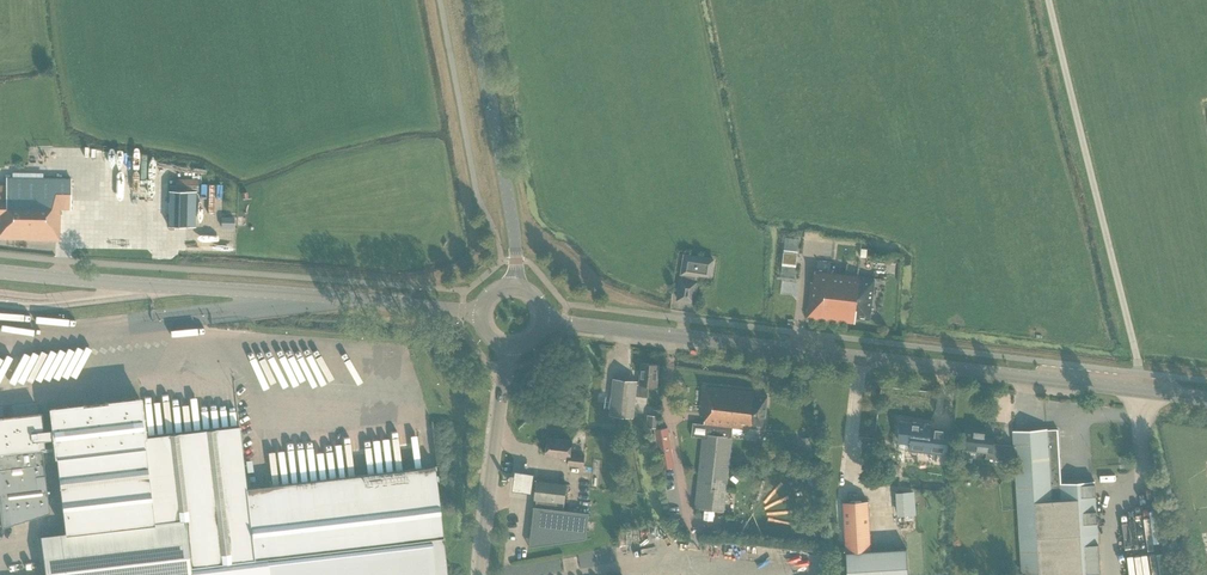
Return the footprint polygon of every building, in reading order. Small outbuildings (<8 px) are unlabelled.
[(45,172),(47,159),(18,154),(12,154),(11,168),(16,168),(45,172)] [(6,177),(6,186),(0,185),(0,238),(59,240),(59,209),(70,209),(71,179),(6,177)] [(169,190),(168,226),(195,227),(195,191),(169,190)] [(221,217),(221,227),(235,227),(235,217),(221,217)] [(784,254),(781,278),(797,280),(799,255),(784,254)] [(697,282),(695,282),(696,276),(711,278),(713,260),(685,255),(682,274),(683,274),(682,280),(681,280),(678,300),(693,302),(697,282)] [(811,282),(807,317),(855,323),(855,318),(870,320),(874,279),(815,272),(813,282),(811,282)] [(648,397),(649,386),(657,386),(659,365),(641,363),(639,384),(637,384),(637,381),(613,379),(610,415),(633,417),(636,396),(648,397)] [(4,365),(0,372),(0,386),(6,389),(18,367),(12,364),(9,368),(4,365)] [(692,423),(691,436),(702,438),(695,508),(724,512),(732,428),(750,430),(750,428),(764,429),(767,396),(753,394),(754,392),(705,387),(702,413),(705,413),(704,424),(692,423)] [(437,466),(246,488),(239,425),(144,437),(140,398),(50,409),(52,426),(54,437),(65,534),(40,537),(44,574),(447,574),(436,482),(439,481),(439,476),(436,476),(435,471),(437,471),(437,466)] [(660,410),(654,410),(653,416),(647,415),(646,428),(658,429),(660,410)] [(0,418),(0,508),(2,528),(49,513),(42,448),(44,448),(43,438),(54,437),(52,426),(42,428),(40,413),(14,416),(3,417),(3,418),(0,418)] [(901,422),(898,441),(912,443),(912,451),(947,454),(949,431),(944,431),(944,430),(935,429),(935,430),(930,429),(930,426),(901,422)] [(655,430),(660,460),(674,458),(668,427),(655,430)] [(1013,431),(1014,446),(1014,461),(1022,574),(1100,574),(1094,481),(1061,483),(1058,429),(1047,430),(1047,429),(1013,431)] [(965,430),(962,449),(986,451),(986,458),(1014,461),(1014,446),(993,443),(994,433),(965,430)] [(810,437),(801,437),(802,450),(802,451),(812,450),(811,449),(810,437)] [(570,453),(572,441),(548,438),(546,455),(569,458),(569,465),(583,467),(584,455),(570,453)] [(513,476),(510,495),(530,498),(533,478),(513,476)] [(564,503),(566,484),(537,480),(534,499),(537,500),(536,507),(534,506),(529,547),(586,539),(589,513),(563,510),(564,503)] [(916,515),(914,492),(896,493),(897,517),(916,515)] [(846,551),(870,550),(868,501),(844,502),(846,551)] [(564,571),(563,558),(511,564),(512,574),(533,574),(564,571)]
